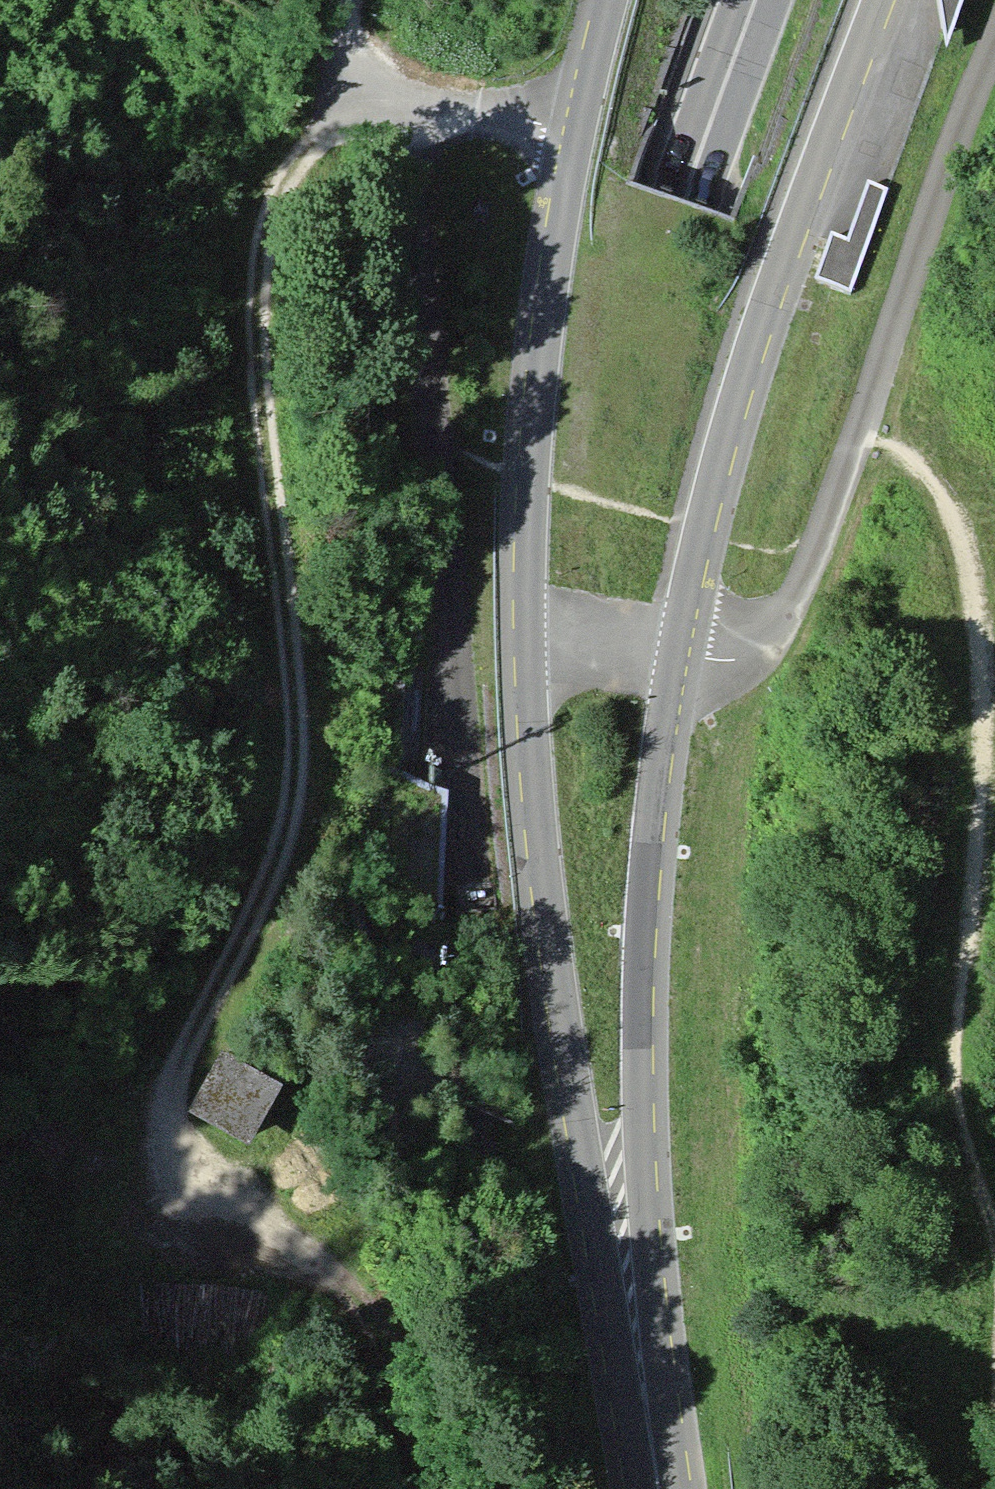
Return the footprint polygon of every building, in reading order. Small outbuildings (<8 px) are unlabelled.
[(281,1092),(222,1060),(190,1118),(249,1150),(281,1092)]
